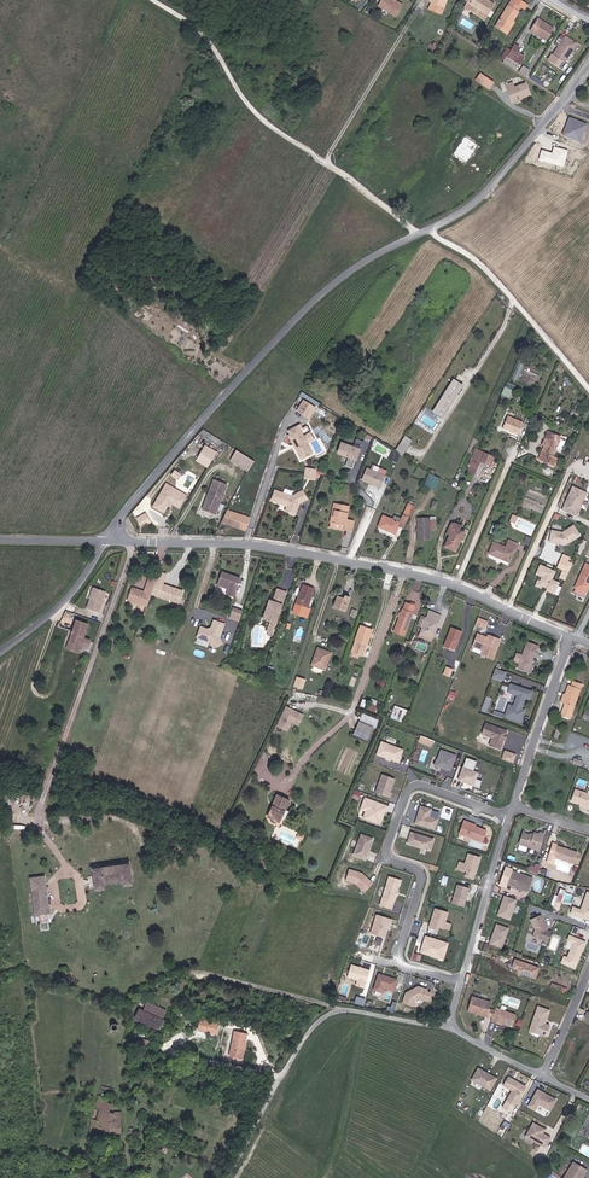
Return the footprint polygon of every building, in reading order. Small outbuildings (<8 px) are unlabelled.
[(398,0),(380,0),(378,5),(398,14),(403,2),(398,0)] [(469,9),(472,6),(480,11),(478,14),(477,16),(485,21),(495,5),(487,0),(463,0),(467,2),(463,8),(469,11),(469,9)] [(512,22),(518,12),(517,12),(520,7),(525,10),(527,5),(519,0),(514,0),(513,2),(511,1),(498,21),(507,27),(511,21),(512,22)] [(472,6),(469,9),(478,14),(480,11),(472,6)] [(546,26),(547,25),(537,18),(536,20),(546,26)] [(554,29),(547,25),(546,26),(536,20),(531,29),(547,39),(554,29)] [(507,27),(498,21),(495,27),(507,34),(514,23),(512,22),(511,21),(507,27)] [(565,37),(564,39),(560,36),(554,45),(558,48),(553,56),(550,54),(546,60),(560,69),(576,45),(565,37)] [(516,52),(511,49),(507,56),(520,64),(524,57),(516,52)] [(520,64),(507,56),(503,62),(516,71),(520,64)] [(520,71),(526,75),(530,70),(523,66),(520,71)] [(476,80),(489,89),(493,83),(480,74),(476,80)] [(526,83),(514,87),(513,83),(505,85),(511,101),(530,95),(526,83)] [(518,374),(524,364),(520,362),(515,373),(518,374)] [(506,382),(502,397),(510,399),(514,384),(506,382)] [(456,384),(435,415),(443,421),(464,389),(456,384)] [(303,397),(316,406),(318,403),(314,401),(305,394),(303,397)] [(307,419),(314,409),(306,403),(299,413),(307,419)] [(314,409),(307,419),(311,422),(318,411),(314,409)] [(421,420),(434,429),(437,423),(424,415),(421,420)] [(505,427),(511,430),(512,428),(521,432),(525,422),(510,416),(505,427)] [(290,433),(292,438),(302,432),(300,428),(290,433)] [(314,456),(302,432),(292,438),(299,450),(297,451),(303,462),(314,456)] [(548,446),(554,433),(551,432),(545,445),(548,446)] [(555,457),(564,437),(554,433),(548,446),(542,460),(556,466),(560,459),(555,457)] [(290,438),(297,451),(299,450),(292,438),(290,438)] [(361,449),(342,442),(337,453),(348,457),(345,466),(352,469),(355,459),(357,460),(361,449)] [(405,443),(399,451),(406,456),(411,448),(407,446),(408,444),(405,443)] [(203,453),(214,460),(218,452),(208,445),(203,453)] [(231,461),(251,471),(257,459),(237,449),(231,461)] [(406,456),(399,451),(397,455),(402,459),(404,459),(406,456)] [(495,456),(487,452),(485,456),(482,454),(480,459),(491,465),(495,456)] [(214,460),(203,453),(199,460),(210,466),(214,460)] [(385,476),(367,468),(361,481),(380,489),(385,476)] [(178,478),(182,473),(176,469),(172,474),(178,478)] [(435,493),(440,483),(439,482),(429,478),(424,489),(435,493)] [(216,515),(227,485),(214,480),(203,510),(216,515)] [(167,485),(163,493),(154,507),(163,513),(169,505),(168,502),(171,502),(172,504),(178,508),(180,507),(185,500),(170,491),(172,488),(167,485)] [(567,508),(581,514),(588,495),(588,491),(577,486),(574,491),(576,492),(573,500),(571,499),(567,508)] [(170,491),(185,500),(186,497),(172,488),(170,491)] [(297,501),(299,504),(306,501),(302,492),(290,498),(275,493),(272,502),(285,507),(286,505),(291,508),(289,514),(295,516),(298,508),(295,507),(297,501)] [(406,505),(399,503),(396,510),(402,513),(406,505)] [(407,518),(412,506),(407,503),(406,505),(402,513),(401,515),(407,518)] [(342,528),(341,532),(349,533),(351,523),(343,521),(345,508),(333,507),(330,519),(328,519),(327,526),(342,528)] [(398,524),(397,527),(402,530),(407,518),(401,515),(397,523),(398,524)] [(252,524),(230,517),(225,529),(248,536),(252,524)] [(391,521),(382,517),(377,528),(394,535),(398,524),(397,523),(399,519),(393,517),(391,521)] [(147,518),(137,521),(140,531),(150,527),(147,518)] [(429,519),(416,520),(417,538),(430,538),(429,519)] [(551,531),(550,542),(565,545),(580,535),(574,526),(562,533),(551,531)] [(467,533),(454,528),(446,547),(459,552),(467,533)] [(496,542),(491,553),(511,562),(518,544),(510,540),(507,547),(496,542)] [(570,556),(563,553),(557,568),(568,572),(572,563),(568,561),(570,556)] [(554,572),(540,566),(536,574),(542,577),(540,582),(541,586),(547,588),(549,589),(548,592),(553,594),(558,583),(551,580),(554,572)] [(588,585),(588,568),(585,566),(574,590),(585,594),(588,585)] [(230,574),(225,572),(220,586),(226,587),(230,574)] [(238,576),(230,574),(226,587),(228,588),(226,593),(232,595),(238,576)] [(129,600),(148,606),(157,579),(150,576),(145,591),(133,587),(129,600)] [(163,585),(160,597),(180,603),(184,591),(163,585)] [(303,593),(302,592),(297,605),(309,609),(314,597),(313,596),(315,589),(305,585),(303,593)] [(100,613),(107,593),(96,589),(89,609),(100,613)] [(270,603),(268,610),(269,611),(268,614),(267,613),(264,621),(272,624),(276,625),(287,594),(278,591),(274,604),(270,603)] [(276,625),(277,626),(288,594),(287,594),(276,625)] [(341,596),(337,606),(349,611),(354,598),(348,596),(347,598),(341,596)] [(406,610),(397,633),(401,635),(402,630),(410,633),(417,615),(416,614),(418,608),(409,604),(407,611),(406,610)] [(232,618),(242,622),(245,611),(235,608),(232,618)] [(426,626),(423,635),(434,640),(443,617),(432,612),(428,621),(426,626)] [(482,616),(480,621),(489,625),(491,619),(482,616)] [(207,628),(204,637),(210,639),(211,638),(216,620),(213,628),(210,629),(207,628)] [(224,623),(216,620),(211,638),(217,648),(224,623)] [(79,622),(72,642),(70,649),(81,653),(83,646),(90,648),(93,641),(86,639),(90,626),(79,622)] [(226,624),(224,623),(217,648),(217,649),(225,644),(221,636),(222,636),(226,624)] [(375,630),(363,626),(357,641),(358,641),(354,653),(364,656),(369,645),(370,645),(375,630)] [(465,632),(454,628),(446,648),(457,653),(465,632)] [(477,643),(482,645),(483,644),(488,645),(487,647),(486,649),(490,651),(489,653),(496,656),(504,637),(492,633),(491,635),(482,632),(477,643)] [(539,658),(541,653),(539,652),(541,645),(531,641),(528,647),(520,668),(530,672),(536,657),(539,658)] [(333,653),(320,648),(313,665),(327,670),(333,653)] [(454,670),(449,668),(446,679),(450,681),(454,670)] [(498,668),(495,675),(498,676),(505,679),(507,672),(498,668)] [(294,686),(303,688),(307,678),(297,675),(294,686)] [(567,700),(563,712),(571,715),(585,681),(576,677),(574,683),(572,681),(568,691),(564,699),(567,700)] [(533,692),(513,684),(510,692),(519,695),(515,707),(512,705),(508,717),(521,722),(526,711),(522,709),(526,698),(529,699),(530,697),(532,697),(533,692)] [(486,712),(490,697),(486,696),(482,711),(486,712)] [(300,726),(306,713),(286,705),(277,726),(289,731),(293,722),(300,726)] [(411,711),(396,706),(393,718),(407,722),(411,711)] [(364,718),(361,729),(376,733),(378,733),(381,723),(364,718)] [(508,732),(487,724),(483,735),(493,739),(490,747),(501,751),(505,740),(507,735),(508,732)] [(373,745),(376,733),(361,729),(358,741),(373,745)] [(421,735),(419,741),(432,746),(434,740),(421,735)] [(402,749),(380,742),(375,755),(398,762),(402,749)] [(455,754),(439,748),(432,764),(448,770),(455,754)] [(514,763),(517,753),(505,749),(501,759),(514,763)] [(476,762),(466,757),(457,780),(478,788),(480,782),(475,780),(479,772),(473,770),(476,762)] [(379,774),(373,792),(387,797),(389,792),(387,792),(392,778),(379,774)] [(358,799),(361,792),(356,790),(353,797),(358,799)] [(576,792),(572,804),(582,807),(588,809),(588,811),(588,796),(576,792)] [(294,802),(279,795),(275,804),(277,804),(275,807),(274,807),(272,812),(271,812),(269,817),(280,821),(282,816),(286,809),(287,810),(290,811),(294,802)] [(275,804),(279,795),(278,795),(270,811),(272,812),(274,807),(275,807),(277,804),(275,804)] [(385,807),(362,798),(358,809),(363,811),(369,813),(366,820),(377,824),(381,811),(383,811),(385,807)] [(414,817),(413,822),(432,828),(436,817),(427,814),(428,809),(418,806),(416,812),(417,813),(416,818),(414,817)] [(468,822),(463,820),(458,833),(481,841),(485,830),(474,826),(467,823),(468,822)] [(520,842),(540,848),(545,831),(540,830),(539,832),(534,830),(533,834),(523,831),(520,842)] [(431,839),(409,832),(405,843),(428,850),(431,839)] [(359,835),(352,855),(363,859),(370,839),(359,835)] [(578,851),(553,843),(547,862),(553,864),(555,858),(574,863),(578,851)] [(479,857),(467,853),(461,871),(465,873),(464,876),(472,879),(479,857)] [(540,865),(531,863),(529,870),(539,872),(540,865)] [(96,870),(99,891),(107,890),(106,885),(124,883),(125,888),(135,886),(132,865),(96,870)] [(360,873),(348,870),(345,881),(355,883),(363,891),(371,883),(360,873)] [(512,871),(507,884),(528,892),(533,879),(512,871)] [(387,876),(378,905),(389,909),(398,879),(387,876)] [(52,915),(47,878),(32,879),(37,917),(52,915)] [(472,887),(458,882),(451,901),(465,906),(472,887)] [(588,920),(588,895),(588,894),(582,911),(574,908),(572,914),(588,920)] [(514,900),(503,895),(496,916),(508,920),(514,900)] [(434,908),(427,928),(436,930),(437,926),(442,927),(447,912),(434,908)] [(388,923),(390,919),(375,914),(369,933),(382,937),(385,926),(386,923),(388,923)] [(549,941),(552,931),(548,930),(549,929),(541,915),(531,920),(536,930),(534,937),(549,941)] [(495,924),(489,944),(501,948),(507,928),(495,924)] [(447,942),(425,935),(420,950),(436,956),(439,949),(444,951),(447,942)] [(588,942),(569,935),(566,941),(572,944),(567,957),(563,956),(560,963),(576,970),(588,942)] [(537,979),(540,969),(517,961),(514,968),(520,970),(519,973),(537,979)] [(369,970),(349,964),(345,976),(365,982),(369,970)] [(378,974),(373,990),(382,993),(384,988),(393,990),(397,980),(378,974)] [(405,992),(403,1002),(413,1005),(415,999),(418,997),(427,999),(430,991),(426,990),(426,988),(417,985),(405,992)] [(470,999),(467,1012),(486,1017),(489,1003),(470,999)] [(388,1010),(394,1012),(397,1002),(394,1001),(392,1006),(389,1005),(388,1010)] [(143,1012),(140,1011),(136,1021),(159,1030),(166,1011),(147,1003),(143,1012)] [(548,1010),(537,1007),(530,1029),(541,1032),(540,1035),(545,1036),(549,1025),(544,1024),(548,1010)] [(515,1014),(495,1008),(491,1021),(502,1025),(502,1023),(512,1026),(515,1014)] [(219,1033),(220,1021),(199,1020),(199,1031),(219,1033)] [(249,1037),(238,1033),(231,1057),(243,1060),(249,1037)] [(243,1060),(231,1057),(229,1064),(241,1067),(243,1060)] [(498,1078),(476,1068),(470,1080),(492,1091),(498,1078)] [(525,1087),(508,1077),(503,1086),(512,1090),(502,1108),(511,1113),(525,1087)] [(535,1090),(527,1106),(535,1110),(538,1105),(549,1111),(555,1100),(535,1090)] [(97,1098),(95,1113),(112,1115),(113,1105),(107,1104),(107,1100),(97,1098)] [(95,1113),(92,1131),(97,1132),(122,1133),(124,1114),(118,1113),(117,1115),(112,1115),(95,1113)] [(544,1129),(531,1122),(524,1136),(543,1147),(549,1137),(541,1133),(544,1129)] [(564,1177),(582,1177),(588,1167),(575,1159),(564,1177)]
